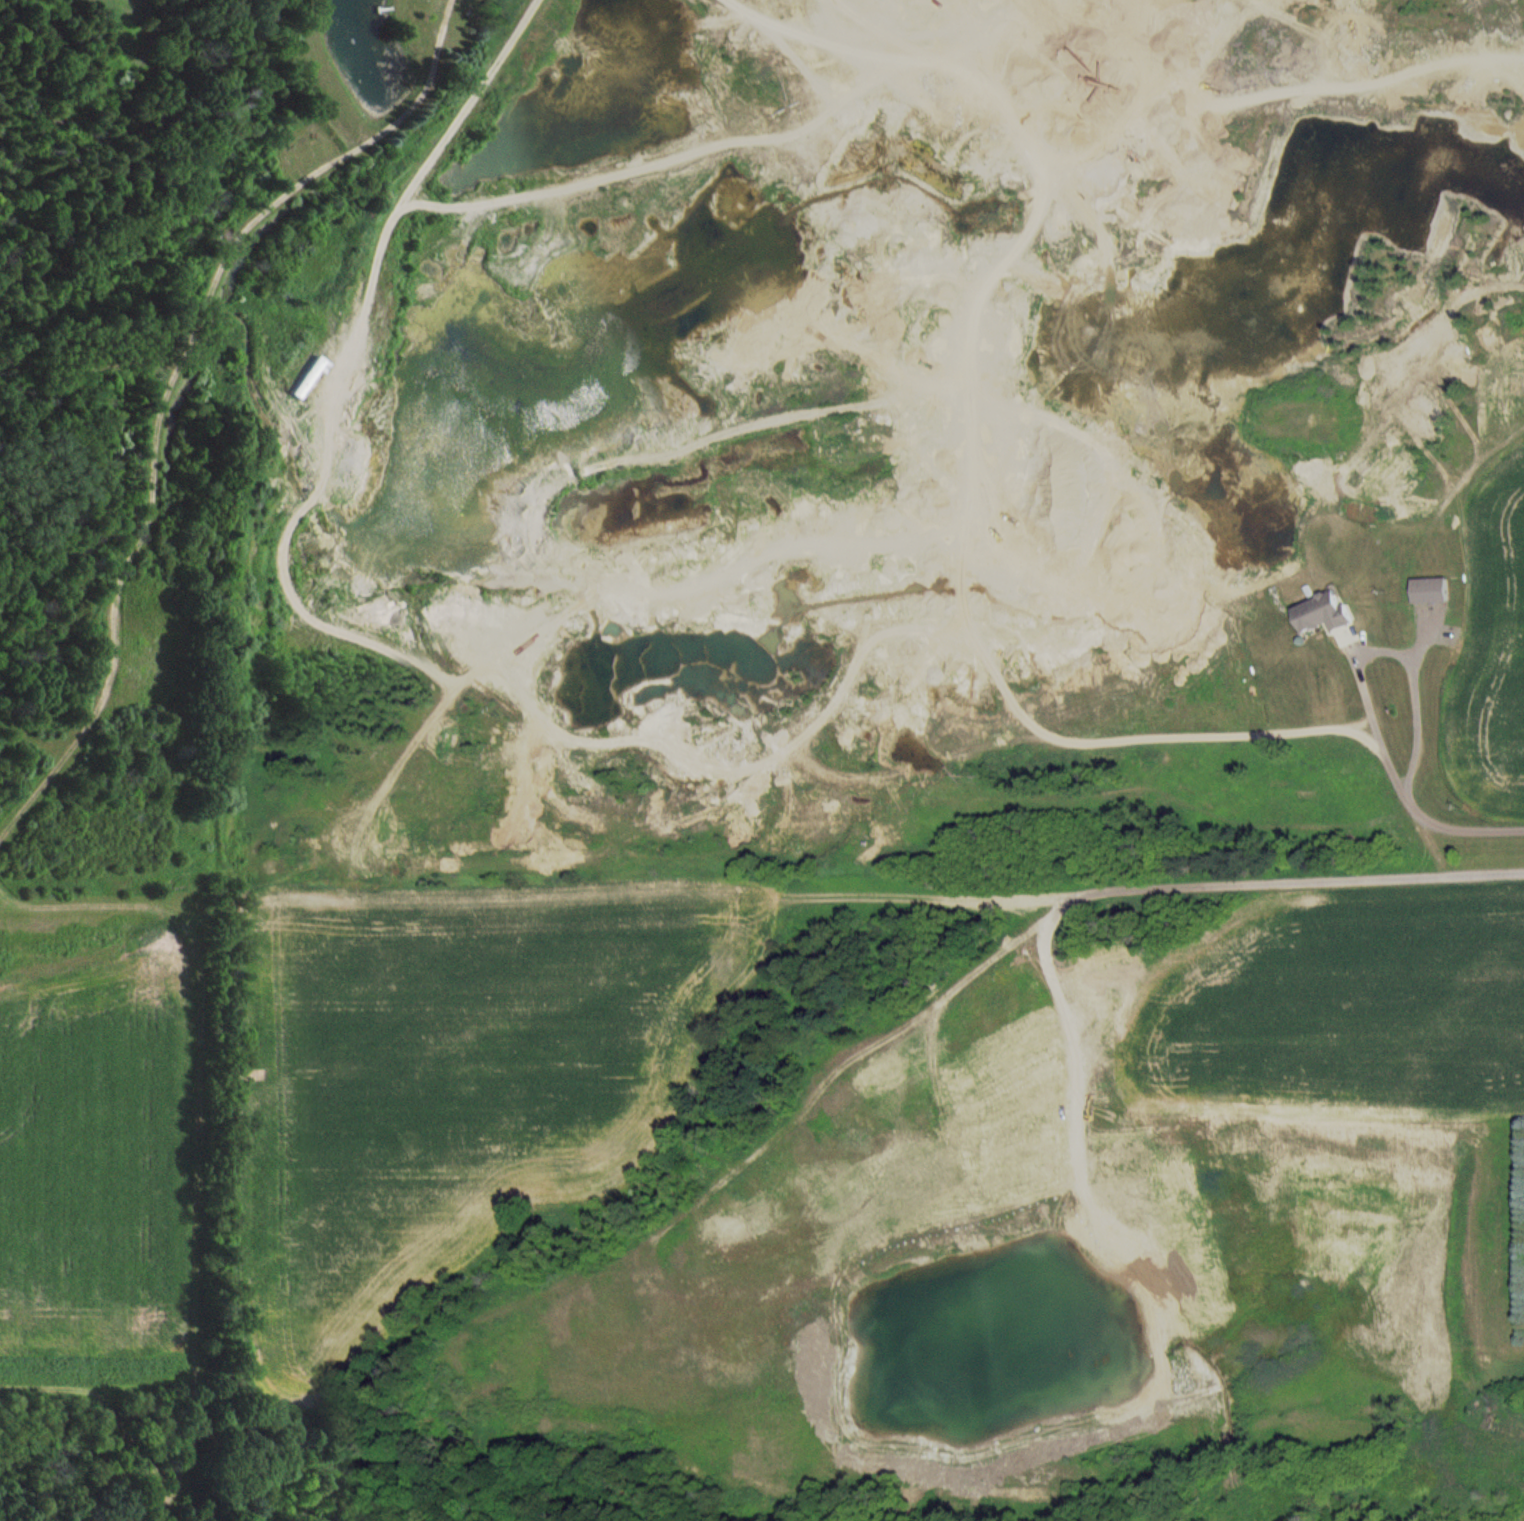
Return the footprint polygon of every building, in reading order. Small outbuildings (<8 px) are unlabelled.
[(1411,578),(1411,602),(1445,602),(1445,578),(1411,578)] [(1337,590),(1289,604),(1298,632),(1326,624),(1328,630),(1347,624),(1337,590)] [(676,1303),(676,1294),(655,1293),(655,1301),(676,1303)]
